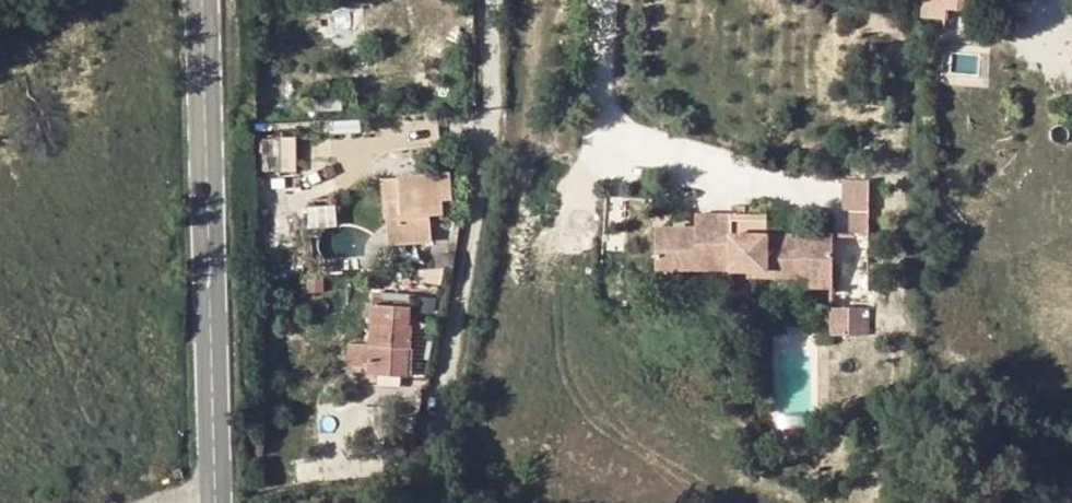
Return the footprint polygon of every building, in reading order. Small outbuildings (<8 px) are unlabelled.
[(927,15),(950,17),(950,6),(972,8),(972,0),(928,0),(927,15)] [(932,49),(927,55),(934,60),(938,55),(932,49)] [(452,172),(400,177),(402,200),(403,216),(390,218),(391,243),(434,240),(432,214),(446,213),(445,211),(455,210),(452,172)] [(847,175),(848,231),(873,230),(873,175),(847,175)] [(402,200),(400,177),(385,178),(387,202),(402,200)] [(835,285),(834,233),(769,234),(768,215),(698,216),(698,228),(656,228),(657,270),(747,269),(747,277),(806,277),(806,286),(835,285)] [(439,236),(440,249),(453,247),(452,235),(439,236)] [(453,268),(453,253),(434,251),(433,268),(445,268),(453,268)] [(443,280),(445,268),(421,270),(421,282),(443,280)] [(832,331),(872,331),(873,303),(833,303),(832,331)] [(372,345),(371,371),(370,373),(408,375),(410,347),(413,347),(413,325),(409,325),(410,305),(374,304),(372,345)] [(371,371),(372,345),(361,344),(359,370),(371,371)]
